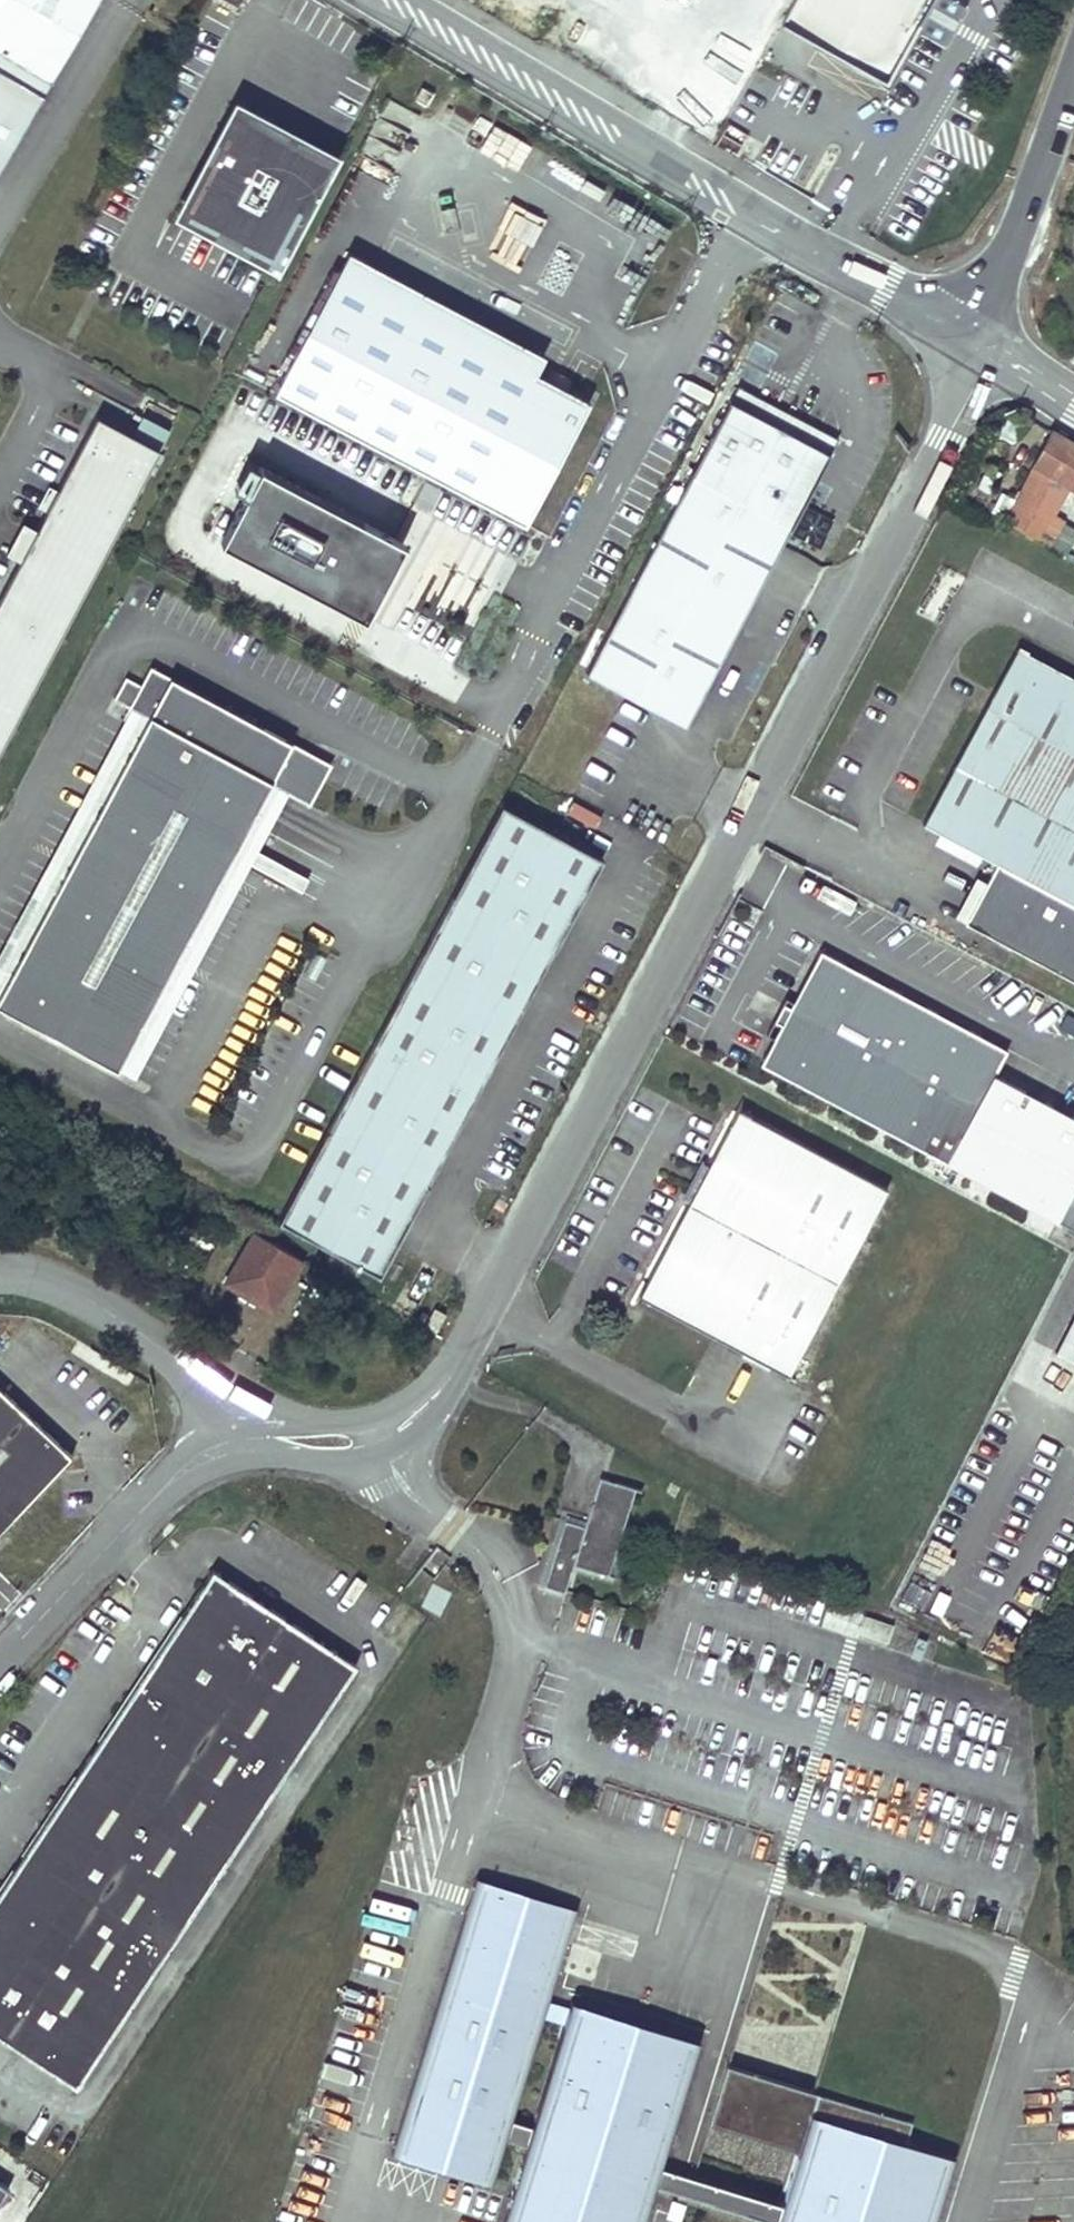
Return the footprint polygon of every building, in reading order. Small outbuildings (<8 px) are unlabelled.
[(99,0),(0,0),(0,168),(99,0)] [(778,27),(883,86),(931,0),(793,0),(778,27)] [(223,138),(235,116),(267,133),(273,123),(276,117),(237,96),(217,135),(223,138)] [(267,133),(235,116),(223,138),(187,206),(282,257),(336,156),(273,123),(267,133)] [(346,249),(272,390),(524,522),(589,397),(565,385),(570,376),(550,365),(545,375),(534,369),(543,352),(346,249)] [(737,380),(676,496),(775,547),(833,437),(759,399),(762,393),(737,380)] [(95,416),(0,594),(0,749),(159,450),(95,416)] [(1005,520),(1046,544),(1053,531),(1044,526),(1051,513),(1033,502),(1048,471),(1067,481),(1072,484),(1073,480),(1073,444),(1049,429),(1005,520)] [(221,540),(365,615),(404,539),(261,465),(221,540)] [(1048,471),(1033,502),(1051,513),(1067,481),(1048,471)] [(775,547),(676,496),(583,671),(683,724),(775,547)] [(1051,513),(1044,526),(1053,531),(1060,518),(1051,513)] [(921,822),(939,831),(980,853),(995,861),(985,881),(963,921),(1073,980),(1073,676),(1016,645),(921,822)] [(148,663),(138,681),(123,673),(111,695),(126,704),(134,708),(128,720),(139,726),(7,970),(0,984),(0,1004),(114,1065),(130,1035),(268,780),(280,786),(307,801),(324,770),(304,759),(309,750),(148,663)] [(134,708),(126,704),(120,715),(127,719),(128,720),(134,708)] [(127,719),(0,955),(0,966),(7,970),(139,726),(128,720),(127,719)] [(309,750),(304,759),(324,770),(329,761),(309,750)] [(280,786),(268,780),(130,1035),(142,1042),(280,786)] [(599,855),(497,801),(276,1219),(378,1273),(599,855)] [(939,831),(934,841),(975,862),(980,853),(939,831)] [(954,916),(963,921),(985,881),(976,876),(954,916)] [(758,1061),(1054,1219),(1073,1182),(1073,1114),(993,1070),(1005,1046),(817,946),(758,1061)] [(1060,1027),(1073,1034),(1073,1018),(1066,1014),(1060,1027)] [(736,1109),(636,1295),(786,1375),(884,1188),(736,1109)] [(254,1230),(223,1280),(267,1307),(299,1257),(254,1230)] [(435,1309),(425,1327),(437,1333),(447,1315),(435,1309)] [(71,1455),(0,1389),(0,1531),(71,1455)] [(630,1488),(595,1478),(580,1526),(560,1520),(540,1584),(560,1590),(569,1563),(603,1574),(630,1488)] [(0,1890),(0,2033),(76,2084),(356,1664),(214,1569),(0,1890)] [(388,2143),(487,2175),(543,1999),(569,1915),(471,1884),(388,2143)] [(507,2181),(563,2005),(543,1999),(487,2175),(507,2181)] [(688,2045),(563,2005),(507,2181),(493,2221),(632,2221),(688,2045)] [(719,2067),(701,2123),(786,2151),(763,2221),(920,2221),(929,2195),(880,2179),(890,2149),(898,2124),(719,2067)] [(939,2164),(890,2149),(880,2179),(929,2195),(939,2164)] [(13,2184),(0,2175),(0,2203),(13,2184)]
